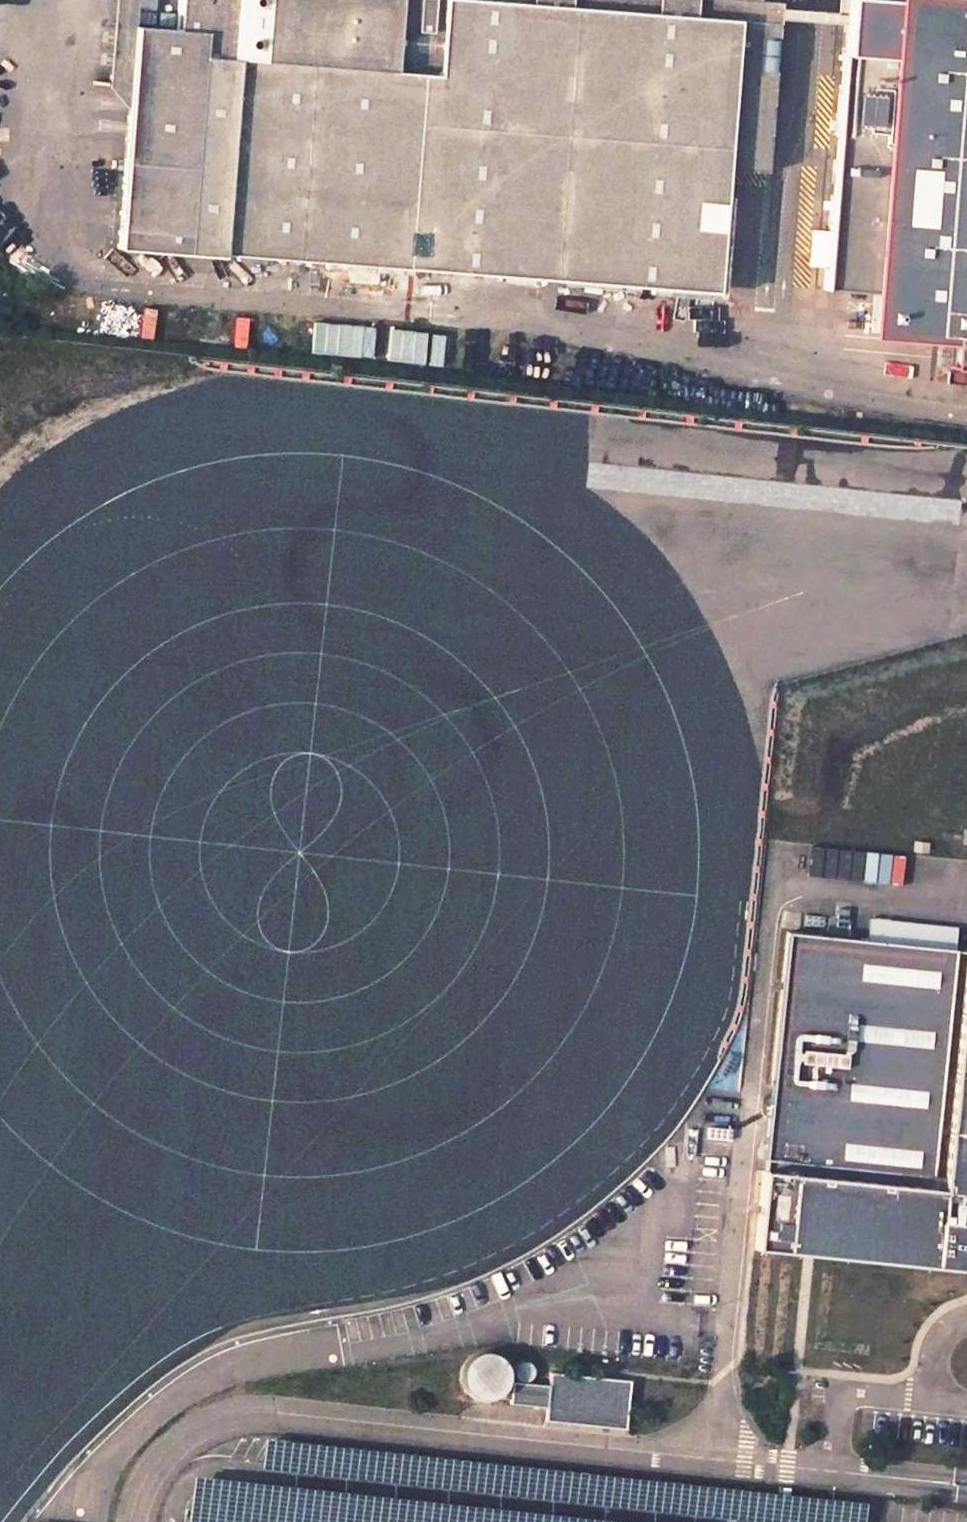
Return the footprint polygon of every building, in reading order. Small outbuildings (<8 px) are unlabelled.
[(163,30),(132,30),(113,246),(230,258),(231,255),(567,279),(719,292),(728,200),(768,202),(783,12),(784,0),(164,0),(163,30)] [(829,282),(872,284),(866,367),(966,371),(966,0),(849,0),(829,282)] [(870,939),(958,948),(960,928),(872,917),(870,939)] [(788,930),(756,1248),(941,1266),(942,1262),(966,1264),(966,949),(958,948),(870,939),(788,930)] [(511,1382),(512,1377),(512,1373),(510,1364),(505,1357),(501,1354),(496,1351),(490,1350),(482,1351),(477,1354),(473,1357),(469,1361),(467,1365),(466,1370),(466,1379),(467,1383),(470,1388),(474,1392),(479,1395),(487,1397),(497,1395),(502,1393),(506,1389),(509,1386),(511,1382)] [(536,1374),(536,1371),(536,1369),(534,1365),(530,1362),(527,1361),(524,1362),(519,1365),(517,1369),(517,1372),(519,1378),(523,1380),(526,1381),(530,1380),(534,1377),(536,1374)] [(628,1428),(632,1379),(552,1371),(551,1385),(513,1382),(511,1403),(548,1407),(547,1420),(628,1428)]
